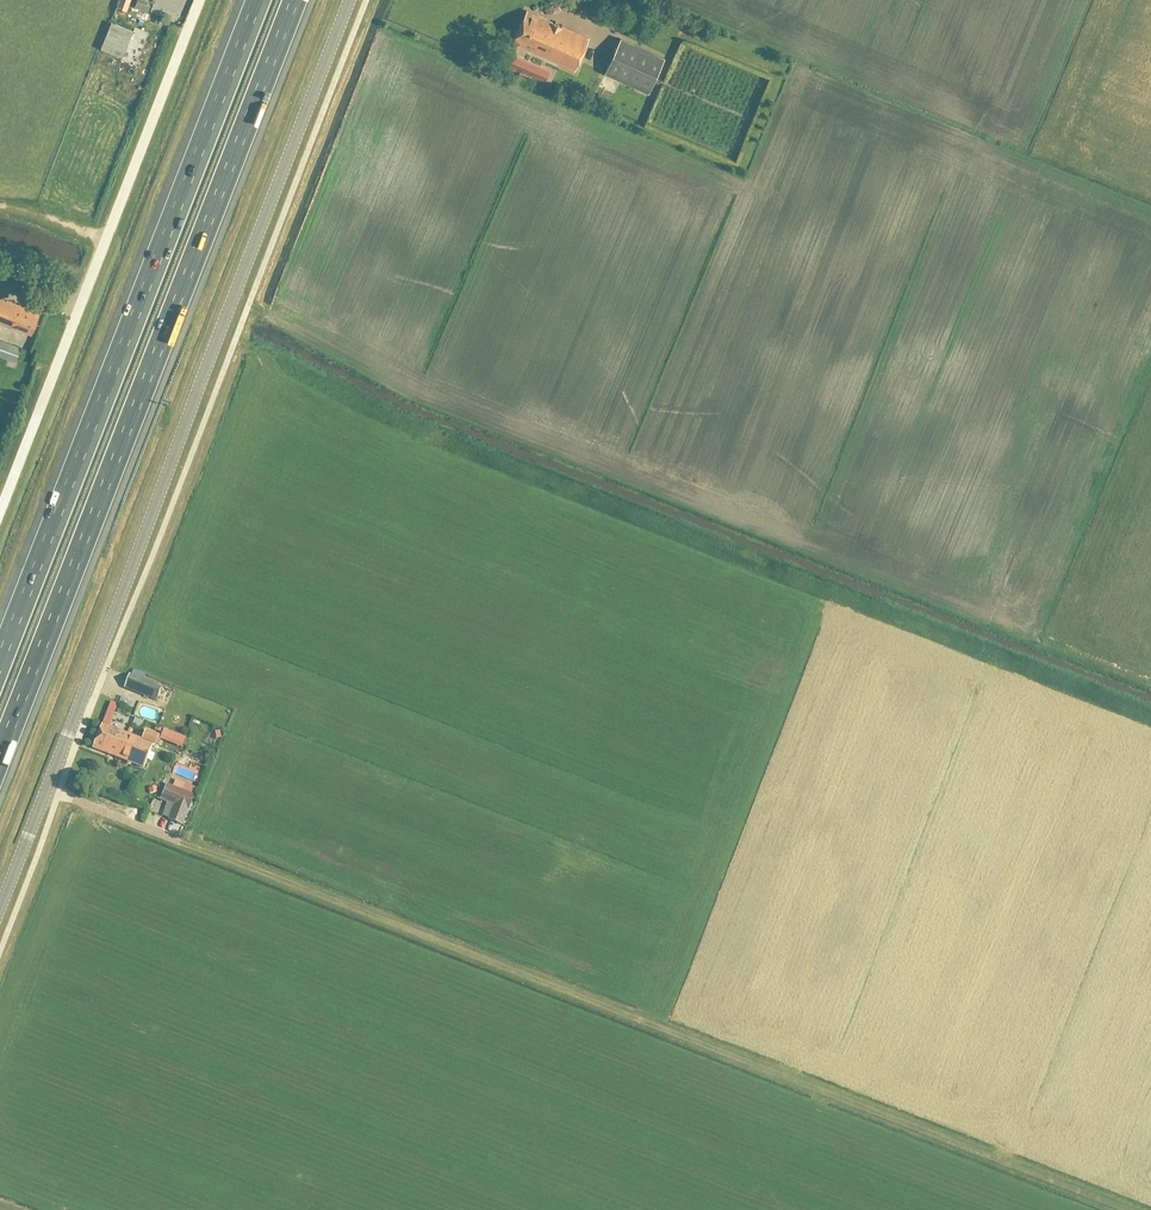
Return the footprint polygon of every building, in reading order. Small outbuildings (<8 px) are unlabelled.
[(574,71),(589,40),(527,12),(512,44),(574,71)] [(110,23),(100,49),(122,57),(132,32),(110,23)] [(663,60),(620,40),(604,73),(648,93),(663,60)] [(540,67),(522,60),(517,71),(535,79),(539,69),(540,67)] [(24,310),(24,308),(0,299),(0,325),(16,331),(16,329),(31,335),(38,315),(24,310)] [(0,341),(0,356),(7,359),(11,346),(0,341)] [(162,687),(144,680),(130,674),(124,688),(156,701),(162,687)] [(134,716),(154,723),(158,711),(138,704),(134,716)] [(144,769),(153,745),(155,746),(159,735),(145,730),(141,740),(102,725),(93,749),(144,769)] [(189,812),(194,796),(166,785),(160,801),(173,806),(168,820),(182,826),(188,812),(189,812)]
